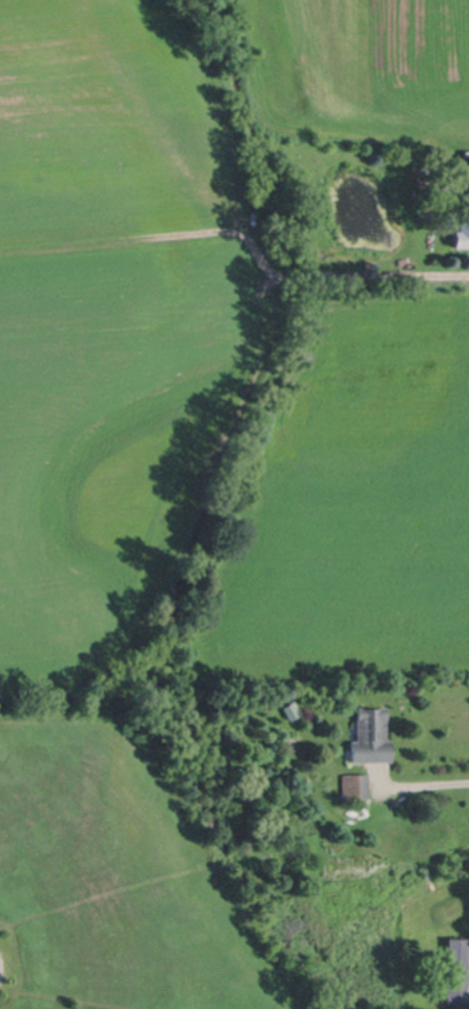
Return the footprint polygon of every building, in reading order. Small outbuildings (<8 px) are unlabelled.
[(254,224),(248,226),(245,216),(251,214),(254,224)] [(458,220),(468,219),(468,248),(455,248),(454,233),(458,233),(458,220)] [(319,228),(313,231),(309,223),(314,220),(319,228)] [(302,712),(290,718),(284,707),(295,700),(302,712)] [(386,707),(386,718),(385,718),(385,740),(391,740),(391,760),(352,760),(352,741),(358,741),(358,707),(386,707)] [(368,796),(342,796),(342,776),(368,775),(368,796)] [(406,800),(398,808),(394,803),(402,796),(406,800)] [(468,938),(468,1001),(448,1001),(450,938),(468,938)]
